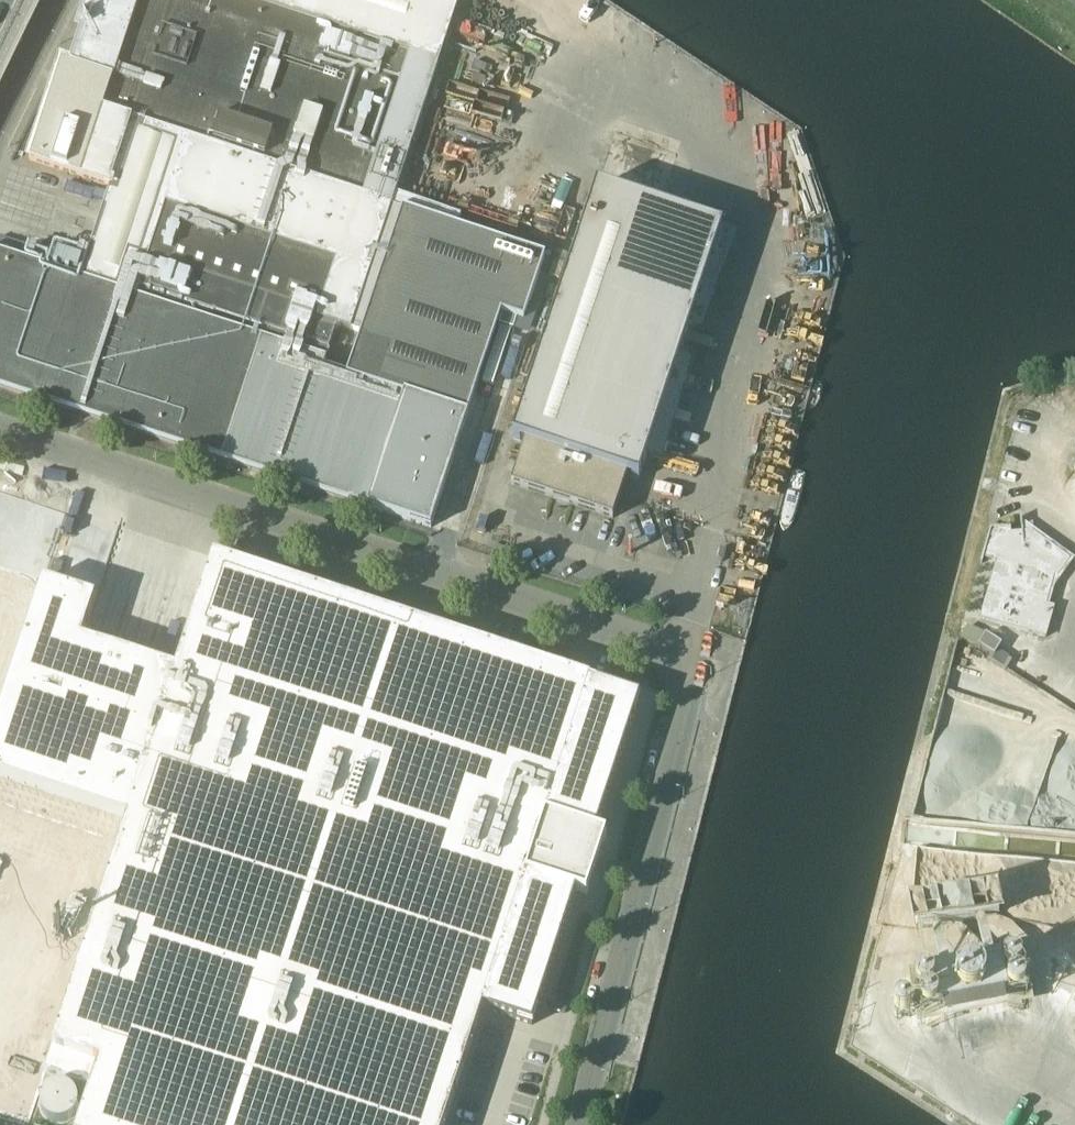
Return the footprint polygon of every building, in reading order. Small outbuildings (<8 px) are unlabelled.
[(28,161),(109,188),(80,279),(0,252),(0,386),(96,418),(431,528),(502,313),(523,320),(544,256),(457,228),(461,216),(394,193),(458,0),(93,0),(89,11),(84,10),(77,31),(82,32),(71,66),(60,63),(28,161)] [(639,481),(723,229),(596,187),(513,438),(525,443),(511,485),(613,519),(627,477),(639,481)] [(342,348),(345,339),(337,336),(334,345),(342,348)] [(336,365),(339,357),(331,354),(328,363),(336,365)] [(1047,595),(1050,596),(1057,573),(1059,574),(1060,574),(1073,557),(1035,529),(1014,530),(1014,524),(993,526),(983,560),(985,560),(987,552),(1000,556),(982,615),(1048,634),(1056,604),(1045,601),(1047,595)] [(491,556),(501,559),(504,547),(495,544),(491,556)] [(0,708),(0,776),(126,818),(43,1071),(89,1086),(77,1124),(442,1124),(481,1008),(531,1025),(575,892),(585,895),(605,834),(595,831),(639,697),(589,681),(589,680),(212,556),(174,671),(80,640),(94,598),(42,581),(0,708)] [(52,564),(49,572),(60,576),(62,567),(64,563),(54,560),(52,564)] [(961,639),(979,646),(986,635),(968,627),(961,639)] [(1003,645),(987,635),(980,646),(996,657),(1003,645)] [(907,903),(913,935),(1004,916),(998,885),(907,903)] [(953,969),(913,976),(921,1017),(942,1013),(945,1013),(946,1017),(1005,1006),(1004,1002),(1007,1001),(1028,997),(1027,994),(1025,995),(1022,979),(1024,978),(1024,975),(1021,975),(1018,959),(1021,959),(1020,956),(999,960),(983,963),(980,964),(980,965),(954,970),(953,969)] [(555,1000),(552,1010),(561,1012),(565,1013),(568,1003),(564,1002),(555,1000)]
